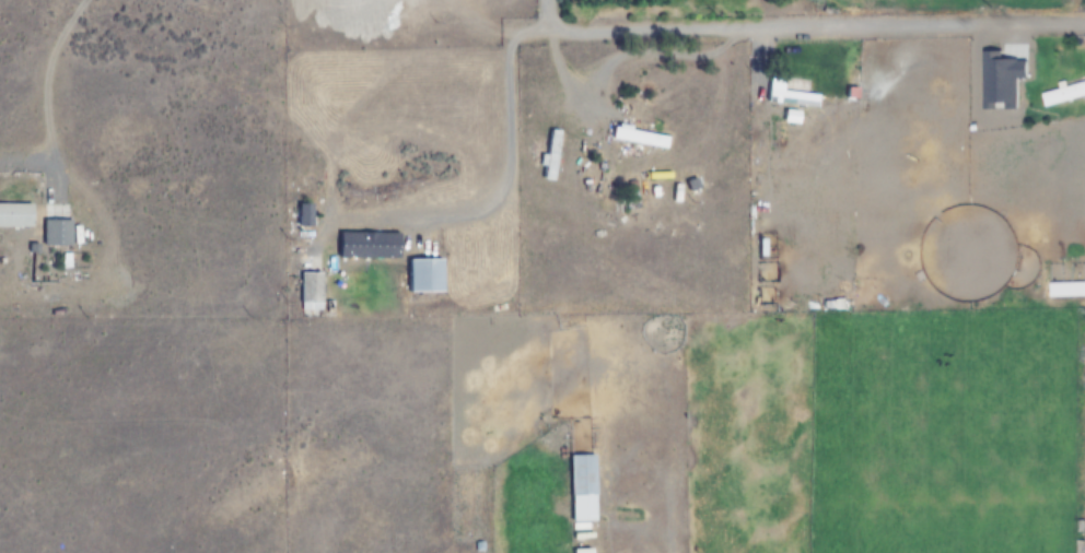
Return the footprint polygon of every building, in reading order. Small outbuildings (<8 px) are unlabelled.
[(1044,94),(1047,106),(1084,96),(1084,83),(1044,94)] [(818,93),(769,91),(769,102),(817,104),(818,93)] [(611,140),(669,150),(671,135),(614,126),(611,140)] [(554,180),(562,131),(549,129),(541,178),(554,180)] [(33,203),(0,203),(0,227),(33,227),(33,203)] [(311,225),(312,204),(298,204),(298,225),(311,225)] [(44,245),(71,245),(71,220),(44,220),(44,245)] [(390,252),(339,253),(340,272),(390,271),(390,252)] [(407,259),(407,292),(444,292),(444,259),(407,259)] [(301,311),(323,311),(323,272),(301,272),(301,311)] [(596,521),(596,454),(570,454),(570,521),(596,521)]
